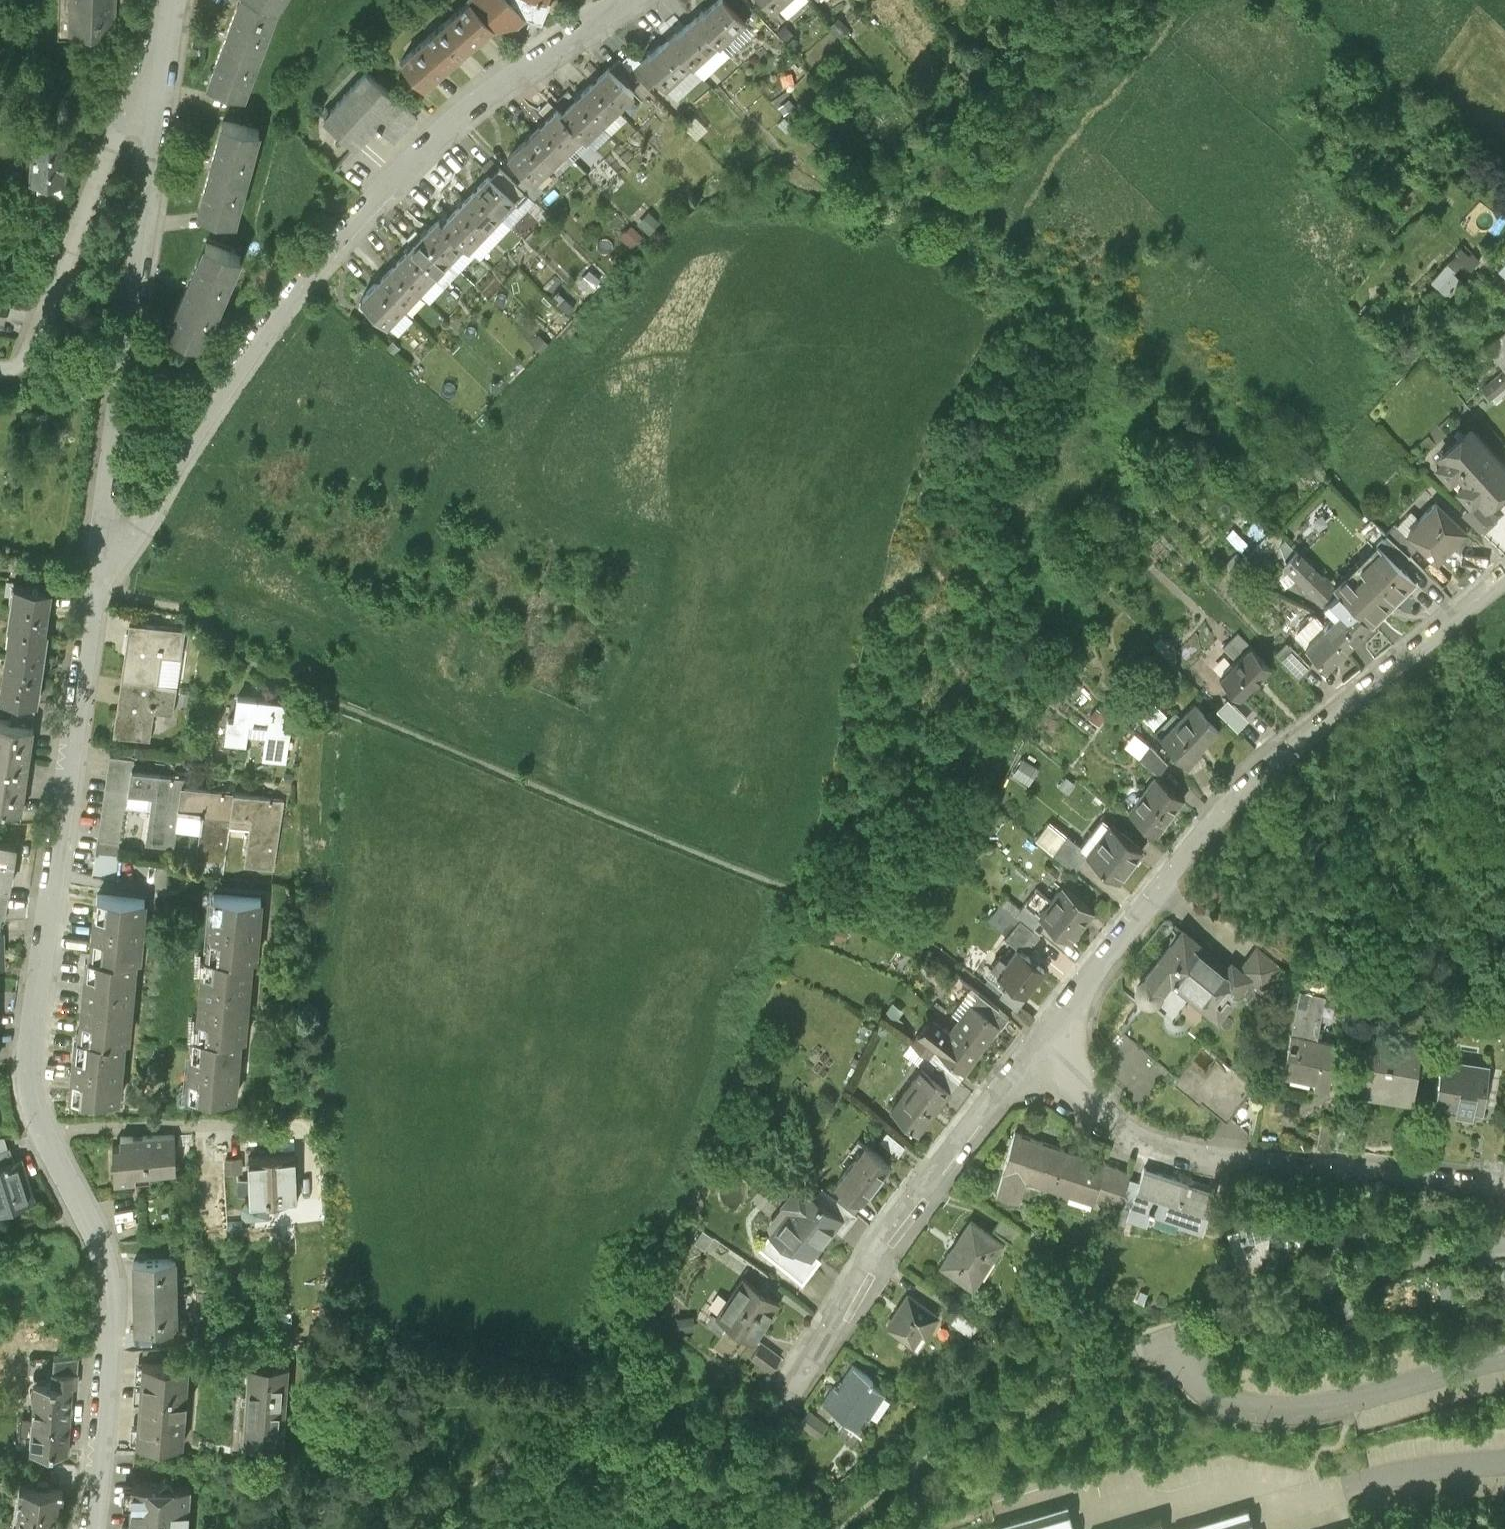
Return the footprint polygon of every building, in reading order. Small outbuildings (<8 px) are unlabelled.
[(60,37),(114,39),(114,0),(62,0),(60,37)] [(274,0),(237,0),(208,85),(245,99),(279,3),(274,0)] [(470,42),(494,21),(475,0),(465,0),(447,15),(470,42)] [(494,21),(517,19),(526,10),(542,17),(549,0),(475,0),(494,21)] [(726,0),(717,0),(704,12),(702,10),(694,17),(716,41),(717,43),(743,19),(727,2),(726,0)] [(743,19),(753,10),(745,0),(729,0),(727,2),(743,19)] [(772,9),(783,0),(764,0),(772,9)] [(447,15),(424,35),(447,62),(470,42),(447,15)] [(716,41),(694,17),(677,33),(674,30),(665,38),(666,39),(688,62),(690,65),(716,41)] [(447,62),(424,35),(401,56),(424,82),(447,62)] [(663,85),(688,62),(666,39),(650,55),(647,52),(639,59),(657,78),(663,85)] [(625,84),(635,74),(629,68),(618,57),(609,66),(625,84)] [(647,87),(657,78),(639,59),(629,68),(635,74),(647,87)] [(609,66),(607,65),(591,81),(616,107),(632,91),(625,84),(609,66)] [(394,140),(418,113),(366,68),(328,111),(360,138),(374,122),(394,140)] [(600,123),(616,107),(591,81),(575,97),(600,123)] [(584,138),(600,123),(575,97),(559,113),(580,134),(584,138)] [(565,149),(580,134),(559,113),(555,108),(540,123),(565,149)] [(98,130),(100,127),(104,116),(72,114),(72,134),(85,136),(88,135),(92,134),(95,132),(98,130)] [(234,224),(259,131),(223,121),(198,215),(234,224)] [(549,164),(565,149),(540,123),(524,139),(549,164)] [(66,139),(32,137),(30,185),(55,186),(65,186),(66,173),(70,171),(73,167),(73,162),(66,158),(66,139)] [(533,180),(549,164),(524,139),(508,155),(527,174),(533,180)] [(490,176),(508,193),(517,184),(500,167),(490,176)] [(472,190),(498,215),(514,199),(508,193),(490,176),(488,174),(472,190)] [(533,180),(527,174),(517,184),(533,199),(542,190),(533,180)] [(54,199),(55,186),(30,185),(30,198),(54,199)] [(457,206),(484,231),(498,215),(472,190),(457,206)] [(442,222),(464,244),(468,247),(484,231),(457,206),(442,222)] [(424,234),(449,259),(464,244),(442,222),(438,218),(424,234)] [(408,250),(434,275),(449,259),(424,234),(408,250)] [(198,347),(235,259),(201,245),(165,333),(198,347)] [(393,266),(419,291),(434,275),(408,250),(393,266)] [(393,266),(378,282),(404,307),(419,291),(393,266)] [(404,307),(378,282),(362,299),(388,324),(404,307)] [(4,327),(9,304),(1,302),(0,301),(0,326),(4,327)] [(1503,365),(1504,363),(1504,328),(1486,345),(1503,365)] [(1471,428),(1434,460),(1439,466),(1447,474),(1453,469),(1460,477),(1454,483),(1468,498),(1474,493),(1483,502),(1504,483),(1504,466),(1471,428)] [(1464,528),(1434,498),(1406,526),(1422,543),(1435,556),(1464,528)] [(1495,514),(1481,527),(1502,549),(1504,546),(1504,514),(1496,503),(1490,508),(1495,514)] [(1408,551),(1417,542),(1394,519),(1385,528),(1408,551)] [(1385,528),(1375,538),(1398,561),(1408,551),(1385,528)] [(1285,556),(1316,588),(1328,576),(1286,534),(1280,541),(1285,556)] [(1375,538),(1374,537),(1331,578),(1370,617),(1414,576),(1398,561),(1375,538)] [(1371,618),(1370,617),(1331,578),(1328,576),(1316,588),(1333,606),(1323,614),(1325,616),(1324,617),(1346,642),(1371,618)] [(10,626),(45,630),(51,588),(14,583),(8,625),(10,626)] [(1325,616),(1323,614),(1317,607),(1314,610),(1313,609),(1310,611),(1310,612),(1295,626),(1296,628),(1306,639),(1305,639),(1326,661),(1346,642),(1324,617),(1325,616)] [(185,629),(130,619),(122,678),(158,683),(162,649),(182,651),(185,629)] [(45,630),(10,626),(0,697),(14,699),(37,703),(38,703),(48,631),(45,630)] [(1223,642),(1236,655),(1250,641),(1237,629),(1223,642)] [(1278,650),(1298,672),(1310,662),(1289,640),(1278,650)] [(1270,662),(1250,641),(1236,655),(1219,670),(1239,691),(1270,662)] [(158,683),(122,678),(114,734),(150,739),(155,705),(174,708),(177,686),(158,683)] [(293,700),(238,693),(235,716),(229,715),(226,736),(247,739),(250,720),(268,722),(264,754),(286,757),(293,700)] [(1218,722),(1194,698),(1161,731),(1186,757),(1199,744),(1196,741),(1205,733),(1206,734),(1218,722)] [(1248,715),(1230,698),(1220,708),(1237,725),(1248,715)] [(37,703),(14,699),(13,711),(35,714),(37,703)] [(35,714),(13,711),(11,723),(33,726),(35,714)] [(0,722),(0,766),(6,767),(27,769),(33,726),(11,723),(0,722)] [(133,762),(110,758),(93,878),(116,881),(132,771),(133,762)] [(0,766),(0,810),(22,812),(27,769),(6,767),(0,766)] [(1181,792),(1154,770),(1129,801),(1156,823),(1181,792)] [(183,785),(184,778),(132,771),(129,794),(153,798),(147,842),(174,846),(178,819),(183,785)] [(234,792),(183,785),(178,819),(202,822),(198,856),(225,860),(231,811),(234,792)] [(284,797),(235,790),(234,792),(231,811),(253,814),(246,861),(274,865),(284,797)] [(1141,842),(1110,817),(1087,847),(1079,856),(1110,881),(1141,842)] [(1055,850),(1073,864),(1079,856),(1087,847),(1069,832),(1055,850)] [(9,885),(17,842),(0,840),(0,884),(9,885)] [(1093,902),(1065,879),(1052,894),(1037,882),(1025,897),(1042,911),(1068,932),(1093,902)] [(209,892),(203,952),(253,957),(258,957),(264,897),(209,892)] [(92,895),(86,955),(136,960),(141,960),(146,900),(92,895)] [(1033,923),(1042,911),(1025,897),(1015,909),(1033,923)] [(1018,943),(1024,948),(1039,929),(1019,914),(1004,932),(1018,943)] [(1226,958),(1181,922),(1148,963),(1160,972),(1147,988),(1171,1007),(1191,982),(1215,1001),(1244,965),(1237,959),(1230,953),(1226,958)] [(1237,959),(1244,965),(1247,962),(1261,973),(1277,953),(1255,937),(1237,959)] [(1024,948),(1018,943),(1008,957),(1000,950),(991,961),(999,967),(999,968),(1009,976),(1023,987),(1024,986),(1043,963),(1036,958),(1042,951),(1034,944),(1028,951),(1024,948)] [(203,952),(200,952),(192,1028),(243,1033),(246,1033),(253,957),(203,952)] [(86,955),(83,955),(75,1031),(126,1036),(129,1036),(136,960),(86,955)] [(1023,987),(1009,976),(999,988),(1015,1001),(1026,988),(1024,986),(1023,987)] [(1323,982),(1299,977),(1290,1018),(1289,1017),(1280,1055),(1313,1062),(1311,1069),(1326,1072),(1330,1050),(1327,1050),(1332,1027),(1315,1023),(1323,982)] [(1202,1032),(1171,1007),(1147,988),(1121,1021),(1175,1065),(1188,1049),(1202,1032)] [(970,997),(953,1019),(966,1028),(963,1032),(978,1044),(998,1019),(970,997)] [(966,1028),(953,1019),(949,1025),(930,1010),(918,1025),(936,1040),(964,1063),(973,1052),(972,1051),(978,1044),(963,1032),(966,1028)] [(1364,1041),(1361,1041),(1357,1067),(1390,1072),(1389,1079),(1409,1082),(1416,1030),(1367,1023),(1364,1041)] [(936,1040),(918,1025),(911,1035),(928,1049),(936,1040)] [(189,1028),(183,1088),(237,1093),(243,1033),(192,1028),(189,1028)] [(72,1031),(66,1091),(120,1096),(126,1036),(75,1031),(72,1031)] [(1485,1052),(1439,1045),(1433,1084),(1435,1085),(1436,1079),(1449,1081),(1448,1085),(1478,1090),(1477,1091),(1479,1091),(1485,1052)] [(1188,1049),(1175,1065),(1172,1069),(1198,1090),(1200,1087),(1225,1107),(1227,1103),(1249,1077),(1253,1072),(1227,1051),(1224,1055),(1215,1048),(1204,1061),(1188,1049)] [(926,1078),(942,1091),(950,1081),(934,1068),(926,1078)] [(926,1078),(916,1069),(915,1071),(918,1074),(905,1090),(902,1087),(891,1100),(917,1121),(927,1109),(926,1108),(939,1091),(941,1092),(942,1091),(926,1078)] [(1249,1077),(1227,1103),(1247,1119),(1248,1117),(1252,1118),(1260,1085),(1249,1077)] [(1330,1136),(1335,1115),(1321,1112),(1316,1136),(1330,1139),(1330,1136)] [(886,1121),(879,1130),(897,1145),(904,1136),(886,1121)] [(1036,1129),(1012,1122),(996,1182),(1018,1187),(1024,1166),(1036,1129)] [(1061,1137),(1036,1129),(1024,1166),(1052,1175),(1054,1170),(1092,1182),(1090,1188),(1091,1188),(1093,1182),(1103,1152),(1103,1150),(1102,1150),(1101,1153),(1060,1140),(1061,1137)] [(113,1141),(114,1176),(135,1175),(135,1170),(176,1168),(175,1130),(121,1132),(121,1141),(113,1141)] [(891,1153),(866,1134),(836,1170),(844,1177),(861,1190),(891,1153)] [(17,1154),(13,1141),(0,1145),(0,1159),(17,1154)] [(24,1152),(17,1154),(0,1159),(0,1209),(29,1200),(22,1177),(30,1175),(24,1152)] [(1103,1152),(1093,1182),(1119,1190),(1126,1166),(1128,1160),(1103,1152)] [(296,1153),(249,1153),(249,1193),(247,1193),(242,1197),(242,1206),(247,1210),(269,1209),(269,1197),(297,1197),(296,1153)] [(1212,1179),(1141,1157),(1137,1170),(1126,1204),(1144,1210),(1148,1197),(1181,1207),(1179,1213),(1199,1220),(1212,1179)] [(1126,1204),(1137,1170),(1126,1166),(1119,1190),(1115,1200),(1126,1204)] [(816,1189),(797,1174),(790,1182),(791,1183),(783,1191),(796,1202),(778,1224),(776,1226),(791,1238),(796,1232),(810,1243),(812,1241),(834,1214),(841,1205),(829,1196),(818,1186),(816,1189)] [(853,1199),(861,1190),(844,1177),(837,1186),(853,1199)] [(857,1202),(853,1199),(837,1186),(829,1196),(841,1205),(834,1214),(842,1221),(857,1202)] [(1227,1220),(1240,1271),(1263,1265),(1265,1243),(1278,1242),(1277,1227),(1274,1227),(1274,1226),(1274,1225),(1273,1224),(1273,1223),(1272,1223),(1270,1222),(1269,1222),(1268,1222),(1271,1195),(1236,1204),(1240,1216),(1227,1220)] [(1003,1232),(971,1209),(942,1251),(970,1270),(973,1266),(977,1269),(982,1262),(984,1264),(995,1248),(993,1246),(1003,1232)] [(791,1238),(776,1226),(778,1224),(773,1219),(759,1236),(802,1271),(821,1248),(812,1241),(810,1243),(796,1232),(791,1238)] [(175,1291),(175,1258),(136,1259),(137,1291),(175,1291)] [(777,1290),(742,1265),(715,1303),(751,1328),(777,1290)] [(937,1304),(908,1283),(887,1313),(910,1329),(919,1317),(924,1321),(937,1304)] [(176,1324),(175,1291),(137,1291),(137,1325),(176,1324)] [(970,1323),(978,1312),(959,1299),(951,1309),(970,1323)] [(764,1327),(754,1341),(773,1355),(783,1341),(764,1327)] [(143,1348),(143,1359),(167,1361),(168,1347),(143,1348)] [(62,1369),(78,1370),(79,1353),(54,1355),(53,1368),(62,1369)] [(872,1366),(854,1353),(838,1376),(835,1373),(824,1389),(857,1411),(866,1399),(869,1401),(884,1379),(870,1369),(872,1366)] [(284,1438),(289,1358),(248,1356),(243,1435),(284,1438)] [(183,1443),(189,1363),(167,1361),(143,1359),(136,1441),(183,1443)] [(62,1369),(61,1382),(73,1383),(77,1383),(78,1370),(62,1369)] [(36,1380),(33,1421),(53,1422),(53,1420),(69,1422),(69,1421),(70,1421),(73,1383),(61,1382),(36,1380)] [(808,1397),(801,1409),(819,1421),(826,1409),(808,1397)] [(68,1450),(70,1421),(69,1421),(69,1422),(53,1420),(53,1422),(33,1421),(31,1448),(68,1450)] [(133,1481),(130,1528),(187,1528),(190,1486),(176,1485),(168,1475),(159,1483),(133,1481)] [(19,1520),(59,1526),(65,1488),(21,1481),(19,1494),(22,1495),(19,1520)] [(1071,1502),(994,1523),(995,1525),(979,1528),(1078,1528),(1071,1502)] [(1250,1508),(1175,1528),(1256,1528),(1250,1508)] [(1163,1517),(1119,1528),(1166,1528),(1163,1517)] [(19,1520),(17,1528),(59,1528),(59,1526),(19,1520)]
